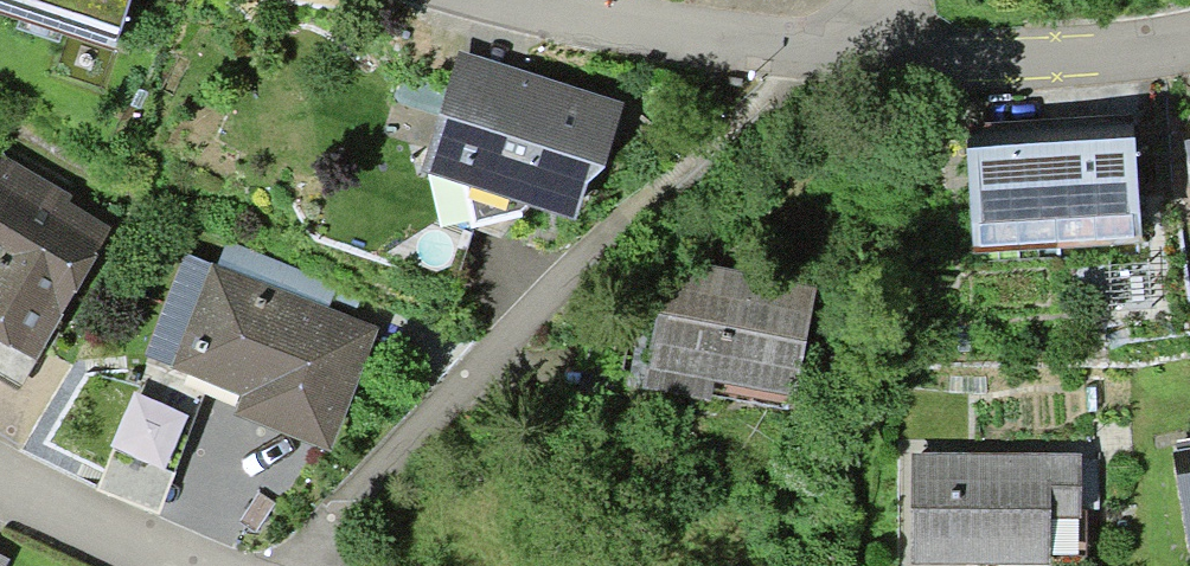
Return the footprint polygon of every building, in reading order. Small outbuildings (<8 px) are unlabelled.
[(119,38),(131,0),(0,0),(119,38)] [(625,103),(459,50),(420,169),(460,182),(471,227),(522,217),(535,205),(577,218),(589,176),(606,163),(625,103)] [(1138,132),(968,143),(974,251),(1144,241),(1138,132)] [(0,161),(0,335),(37,357),(113,225),(71,201),(75,194),(5,154),(1,161),(0,161)] [(668,255),(643,387),(712,400),(716,379),(800,395),(820,283),(668,255)] [(380,326),(213,260),(171,365),(242,393),(234,413),(331,451),(380,326)] [(1084,452),(913,452),(913,561),(1051,562),(1051,516),(1084,516),(1084,452)] [(1176,472),(1189,556),(1189,470),(1176,472)] [(11,559),(0,553),(0,565),(7,565),(11,559)]
